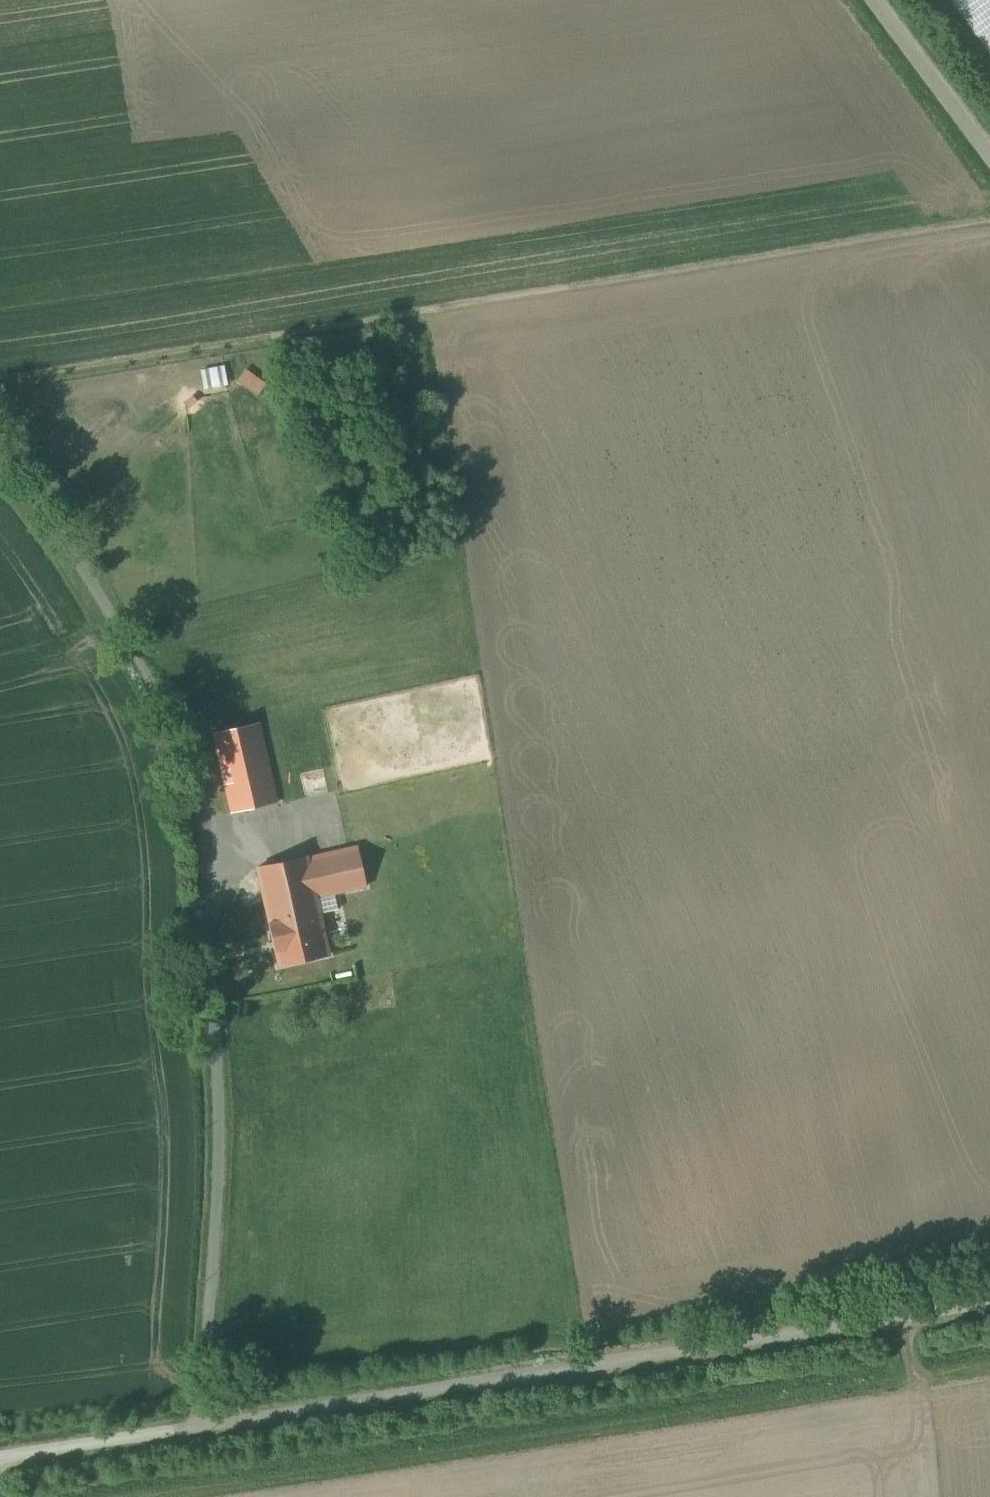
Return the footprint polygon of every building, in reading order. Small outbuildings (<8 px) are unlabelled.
[(989,59),(989,0),(945,0),(989,59)] [(260,723),(213,734),(231,813),(278,802),(260,723)] [(323,770),(301,775),(305,796),(328,791),(323,770)] [(266,909),(317,898),(366,887),(357,848),(352,849),(308,859),(308,857),(257,868),(266,909)] [(317,898),(266,909),(279,966),(330,955),(317,898)]
